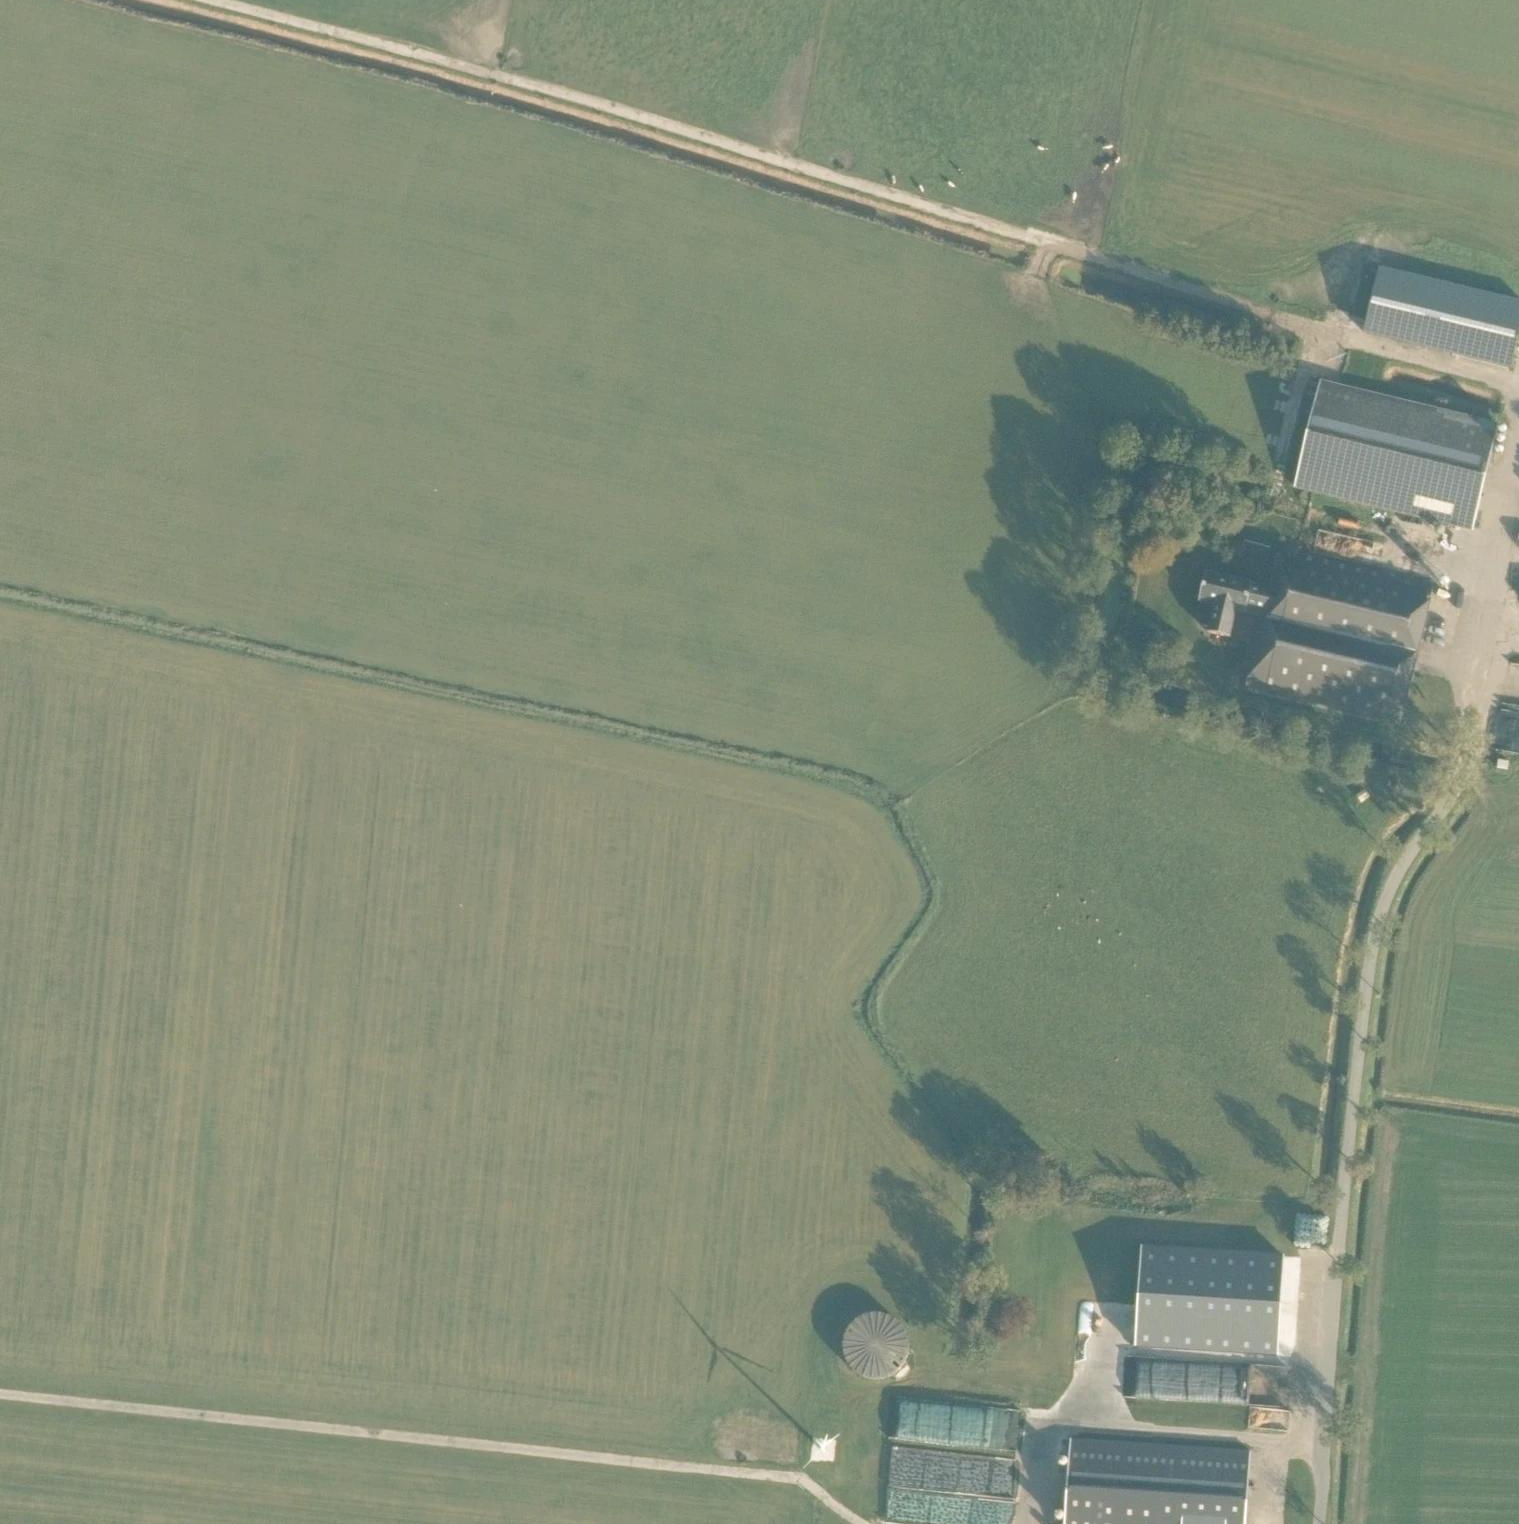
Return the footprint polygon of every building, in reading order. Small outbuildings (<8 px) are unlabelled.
[(1364,332),(1512,368),(1518,338),(1518,302),(1379,268),(1364,332)] [(1500,424),(1321,380),(1294,488),(1474,532),(1500,424)] [(1200,602),(1204,603),(1199,621),(1203,626),(1209,627),(1207,632),(1231,638),(1238,610),(1263,616),(1246,685),(1401,723),(1434,586),(1280,549),(1271,589),(1253,584),(1254,584),(1206,572),(1200,602)] [(1281,1296),(1284,1256),(1143,1247),(1139,1307),(1140,1307),(1138,1327),(1137,1326),(1136,1346),(1278,1356),(1280,1316),(1279,1316),(1280,1296),(1281,1296)] [(887,1315),(877,1313),(866,1315),(857,1319),(850,1327),(845,1336),(843,1346),(845,1357),(850,1366),(857,1373),(866,1378),(877,1380),(887,1378),(896,1373),(904,1366),(909,1357),(910,1346),(909,1336),(904,1327),(896,1319),(887,1315)] [(953,1435),(953,1441),(999,1439),(997,1405),(970,1407),(970,1418),(971,1418),(972,1434),(953,1435)] [(1251,1451),(1071,1439),(1065,1523),(1246,1523),(1251,1451)] [(897,1447),(893,1486),(968,1492),(971,1463),(916,1458),(917,1449),(897,1447)]
